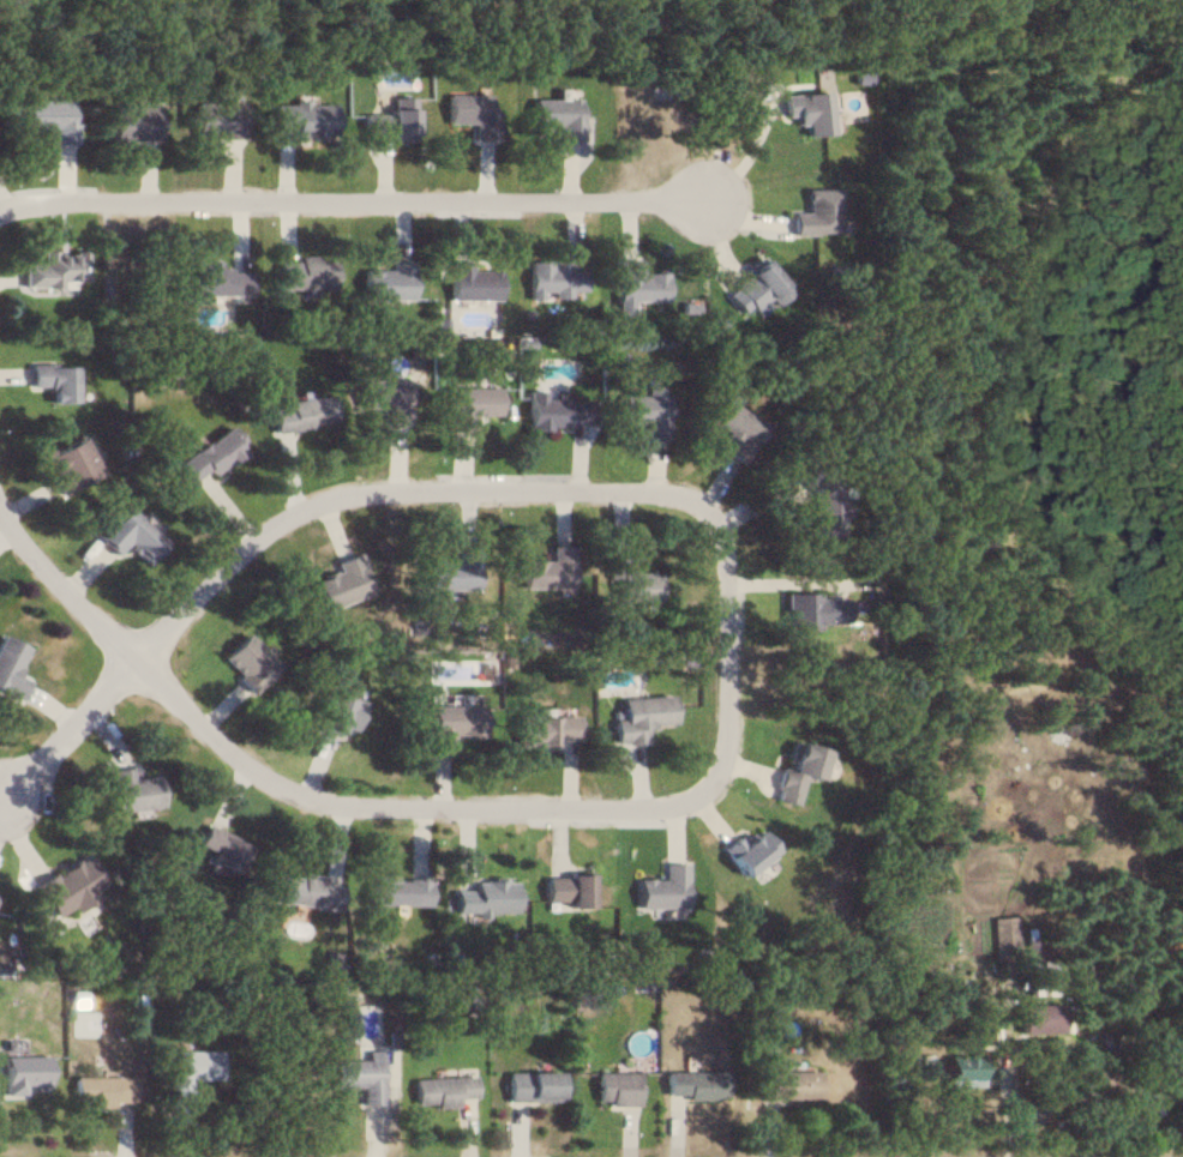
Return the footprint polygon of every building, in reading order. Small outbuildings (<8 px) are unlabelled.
[(805,136),(830,135),(829,93),(784,95),(785,116),(795,116),(796,126),(805,126),(805,136)] [(494,140),(494,95),(446,95),(446,124),(473,124),(473,140),(494,140)] [(531,99),(531,128),(555,128),(555,141),(579,141),(579,99),(531,99)] [(53,144),(73,144),(73,101),(22,101),(23,132),(53,132),(53,144)] [(242,104),(194,104),(194,139),(242,139),(242,104)] [(291,137),(333,137),(333,104),(273,104),(273,129),(291,129),(291,137)] [(156,107),(112,107),(112,142),(156,142),(156,107)] [(413,110),(362,110),(363,138),(413,138),(413,110)] [(836,234),(836,188),(805,188),(805,212),(791,212),(791,234),(836,234)] [(20,264),(21,284),(82,283),(82,250),(38,251),(39,264),(20,264)] [(332,289),(332,258),(276,258),(276,289),(332,289)] [(447,259),(447,299),(496,299),(496,270),(468,270),(468,259),(447,259)] [(636,312),(636,300),(663,300),(663,271),(638,271),(638,259),(614,259),(614,312),(636,312)] [(773,305),(789,293),(763,259),(722,289),(744,319),(769,300),(773,305)] [(410,261),(388,261),(388,269),(360,269),(360,300),(410,300),(410,261)] [(526,261),(526,295),(582,295),(582,268),(562,268),(562,261),(526,261)] [(190,264),(190,294),(248,294),(248,264),(190,264)] [(28,364),(28,386),(49,386),(49,401),(73,401),(73,363),(28,364)] [(406,420),(406,378),(357,378),(357,406),(381,406),(381,420),(406,420)] [(664,384),(643,384),(643,394),(619,394),(619,422),(642,422),(642,438),(664,438),(664,384)] [(448,385),(448,427),(470,427),(470,413),(496,413),(496,385),(448,385)] [(541,398),(541,389),(526,389),(526,424),(588,424),(588,398),(541,398)] [(269,403),(272,430),(332,423),(329,396),(269,403)] [(710,426),(730,436),(723,450),(742,461),(763,421),(724,400),(710,426)] [(244,447),(228,425),(176,461),(192,483),(244,447)] [(60,492),(99,471),(79,434),(40,456),(60,492)] [(839,483),(814,484),(814,469),(798,470),(799,492),(810,492),(811,538),(841,537),(839,483)] [(90,531),(112,554),(124,543),(142,562),(164,542),(127,503),(112,517),(108,514),(90,531)] [(475,588),(475,541),(455,541),(454,560),(423,560),(423,588),(475,588)] [(570,543),(548,543),(548,558),(521,558),(521,587),(570,587),(570,543)] [(330,561),(333,570),(312,577),(322,608),(367,594),(355,554),(330,561)] [(617,577),(617,599),(656,599),(656,570),(631,570),(631,555),(607,555),(606,577),(617,577)] [(783,593),(784,625),(845,625),(845,593),(783,593)] [(277,664),(244,631),(218,658),(250,690),(277,664)] [(27,679),(13,673),(25,646),(0,634),(0,692),(18,700),(27,679)] [(351,730),(360,700),(326,691),(316,728),(338,734),(340,728),(351,730)] [(621,718),(611,718),(612,741),(644,740),(644,724),(672,723),(671,695),(620,696),(621,718)] [(481,734),(481,704),(428,704),(428,752),(449,752),(449,734),(481,734)] [(513,741),(576,741),(576,714),(513,714),(513,741)] [(823,746),(792,741),(788,768),(778,766),(773,799),(795,802),(800,774),(818,777),(823,746)] [(159,805),(155,774),(131,776),(130,766),(107,768),(112,810),(159,805)] [(234,872),(247,845),(205,824),(195,843),(212,851),(208,859),(234,872)] [(762,831),(726,841),(734,871),(770,861),(762,831)] [(27,884),(44,920),(94,896),(91,890),(101,885),(86,855),(27,884)] [(635,877),(635,906),(684,906),(684,862),(661,862),(661,877),(635,877)] [(277,872),(273,900),(335,909),(339,881),(277,872)] [(588,873),(544,873),(544,904),(588,904),(588,873)] [(428,877),(366,877),(366,904),(428,904),(428,877)] [(513,913),(513,878),(472,878),(472,889),(453,889),(453,913),(513,913)] [(992,953),(1014,953),(1014,915),(992,915),(992,953)] [(1060,1002),(1019,1002),(1019,1031),(1060,1031),(1060,1002)] [(191,1078),(219,1078),(219,1050),(172,1050),(172,1098),(191,1098),(191,1078)] [(47,1055),(3,1055),(2,1094),(22,1094),(22,1084),(47,1084),(47,1055)] [(380,1059),(331,1060),(331,1087),(360,1087),(360,1103),(381,1103),(380,1059)] [(723,1070),(666,1070),(666,1097),(723,1097),(723,1070)] [(818,1070),(758,1070),(758,1098),(818,1098),(818,1070)] [(557,1071),(505,1071),(505,1100),(557,1100),(557,1071)] [(635,1071),(596,1071),(596,1103),(635,1103),(635,1071)] [(72,1103),(133,1103),(133,1075),(72,1075),(72,1103)] [(457,1104),(457,1098),(474,1098),(473,1076),(413,1077),(413,1106),(457,1104)]
